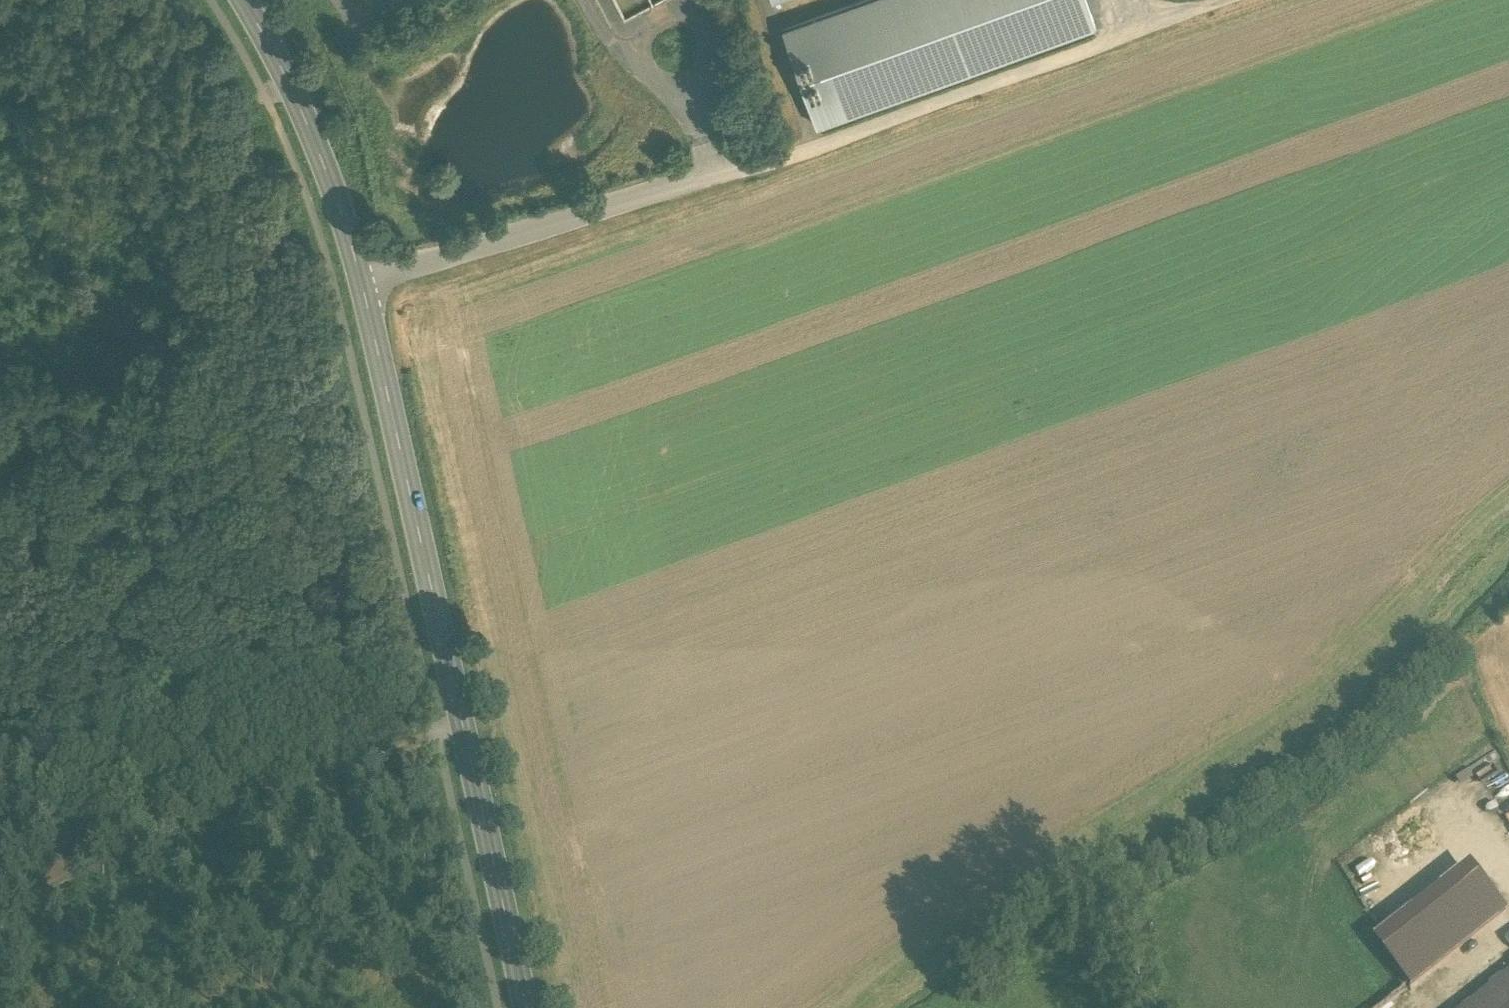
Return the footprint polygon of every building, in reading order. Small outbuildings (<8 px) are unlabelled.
[(1084,0),(872,0),(782,32),(816,124),(1093,24),(1084,0)] [(1439,963),(1457,986),(1508,944),(1508,918),(1504,912),(1439,963)] [(1401,922),(1382,937),(1389,946),(1408,931),(1401,922)] [(1432,962),(1408,931),(1389,946),(1413,977),(1432,962)] [(1467,1007),(1508,1007),(1508,975),(1467,1007)]
